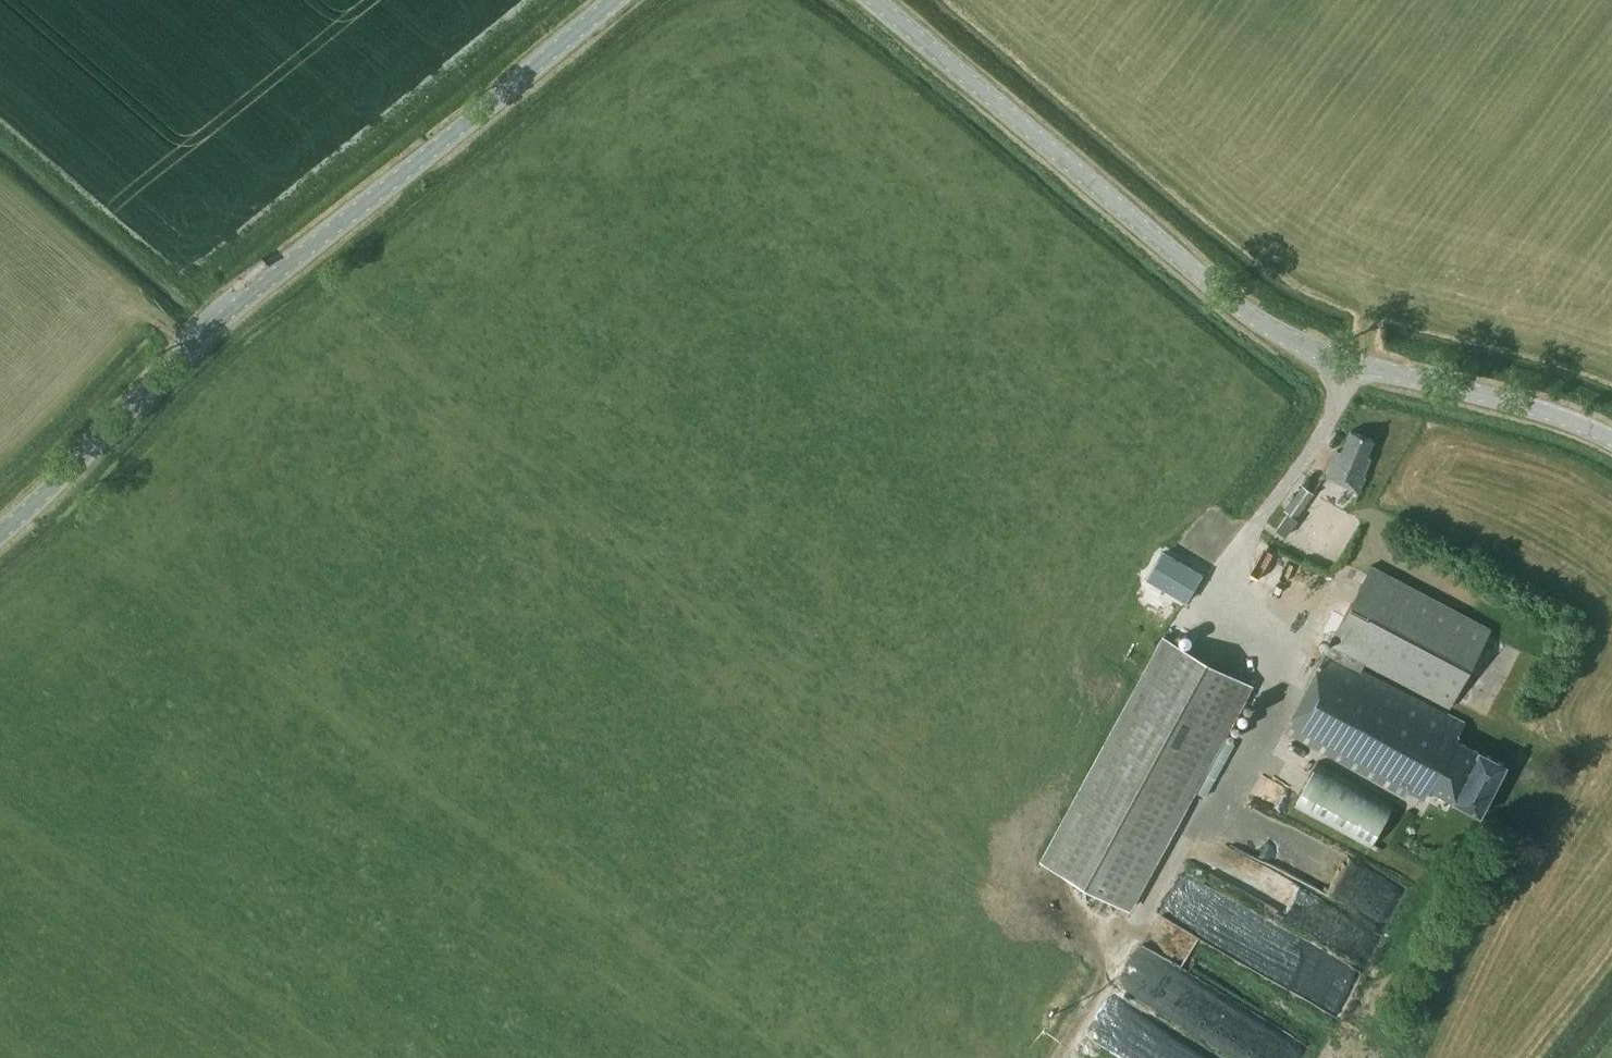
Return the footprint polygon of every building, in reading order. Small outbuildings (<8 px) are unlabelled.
[(1326,476),(1360,491),(1366,477),(1363,476),(1371,457),(1368,456),(1374,440),(1351,430),(1342,451),(1337,449),(1326,476)] [(1314,493),(1303,485),(1285,510),(1288,512),(1296,518),(1314,493)] [(1297,518),(1296,518),(1288,512),(1277,528),(1286,535),(1297,518)] [(1366,662),(1451,707),(1491,629),(1371,565),(1285,730),(1405,796),(1409,789),(1427,799),(1432,789),(1454,800),(1454,801),(1481,815),(1506,765),(1480,751),(1480,752),(1457,740),(1465,723),(1362,669),(1366,662)] [(1251,685),(1163,637),(1134,690),(1136,691),(1043,861),(1129,907),(1251,685)] [(1293,806),(1370,848),(1395,802),(1318,760),(1293,806)] [(1205,1034),(1242,1057),(1295,1057),(1266,1040),(1270,1033),(1225,1004),(1205,1034)]
